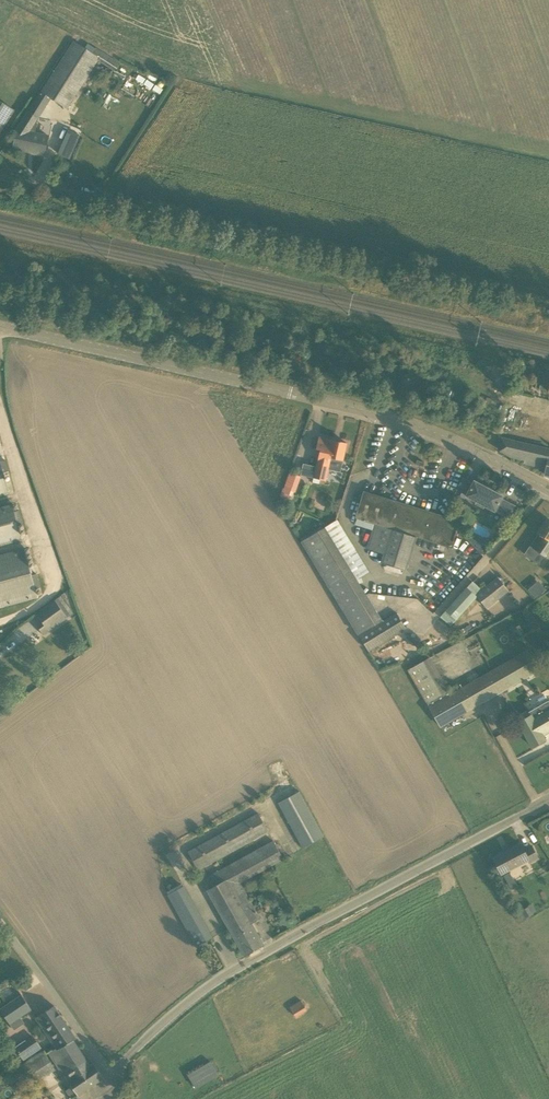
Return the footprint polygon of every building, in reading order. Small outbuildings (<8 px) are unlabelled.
[(93,53),(74,40),(17,128),(17,129),(13,147),(45,154),(49,135),(36,133),(39,119),(52,99),(68,109),(100,58),(98,57),(98,56),(93,53)] [(14,110),(0,100),(0,133),(14,110)] [(539,371),(535,388),(548,391),(548,373),(539,371)] [(508,439),(495,436),(492,447),(499,449),(512,457),(525,460),(524,463),(537,466),(536,468),(545,470),(544,474),(548,475),(548,449),(508,439)] [(341,472),(343,460),(347,443),(319,437),(317,449),(321,450),(314,478),(320,479),(326,480),(329,469),(341,472)] [(9,492),(4,472),(9,471),(6,460),(4,461),(2,456),(0,456),(0,495),(9,492)] [(467,494),(472,486),(469,484),(471,482),(463,477),(457,488),(457,489),(453,497),(463,502),(467,494)] [(287,479),(284,488),(294,492),(296,492),(299,484),(287,479)] [(516,506),(502,498),(503,496),(474,481),(472,486),(467,494),(467,496),(477,501),(475,504),(484,508),(485,505),(495,511),(496,509),(510,517),(516,506)] [(417,536),(431,540),(452,547),(459,521),(439,515),(438,517),(406,507),(407,505),(365,492),(362,499),(357,517),(358,517),(355,524),(373,530),(367,549),(385,552),(382,562),(407,570),(415,542),(417,536)] [(22,540),(13,505),(0,508),(0,546),(22,540)] [(337,519),(325,527),(302,541),(344,610),(367,596),(357,579),(369,572),(337,519)] [(548,550),(548,520),(548,519),(538,533),(539,534),(531,546),(545,556),(548,550)] [(469,532),(466,539),(469,540),(475,547),(481,554),(484,548),(478,545),(481,538),(469,532)] [(14,552),(0,556),(0,607),(38,596),(25,549),(14,552)] [(451,625),(478,596),(487,608),(510,591),(498,576),(489,584),(483,590),(473,581),(441,616),(451,625)] [(544,591),(536,582),(528,590),(536,599),(544,591)] [(367,596),(344,610),(359,635),(382,621),(379,617),(367,596)] [(420,608),(421,602),(398,597),(396,603),(420,608)] [(44,635),(68,618),(55,600),(42,609),(38,614),(45,624),(39,628),(44,635)] [(360,635),(369,651),(406,629),(396,613),(360,635)] [(441,726),(489,699),(538,670),(527,650),(429,706),(441,726)] [(426,703),(449,690),(430,657),(408,670),(426,703)] [(533,718),(531,715),(519,722),(533,747),(546,739),(542,733),(548,728),(548,709),(533,718)] [(303,848),(324,836),(299,791),(278,803),(303,848)] [(248,852),(272,838),(259,813),(188,852),(209,889),(209,890),(245,955),(263,944),(251,923),(260,918),(240,882),(283,858),(273,840),(236,861),(209,876),(206,872),(220,865),(216,859),(231,851),(235,859),(248,851),(248,852)] [(524,850),(521,843),(493,858),(501,874),(528,859),(530,862),(538,858),(532,846),(524,850)] [(509,872),(503,875),(506,881),(512,877),(509,872)] [(188,884),(168,895),(197,948),(217,937),(188,884)] [(10,1024),(20,1017),(31,1010),(32,1009),(21,994),(0,1009),(10,1024)] [(296,1017),(307,1010),(302,1001),(290,1007),(296,1017)] [(77,1038),(54,1005),(36,1018),(40,1024),(43,1022),(51,1033),(48,1035),(57,1048),(58,1050),(74,1041),(74,1040),(77,1038)] [(26,1062),(24,1060),(42,1049),(32,1034),(15,1046),(15,1047),(11,1050),(21,1065),(12,1071),(14,1073),(44,1052),(43,1050),(26,1062)] [(90,1066),(74,1041),(58,1050),(57,1048),(50,1053),(58,1065),(64,1061),(75,1076),(69,1080),(72,1085),(66,1089),(72,1098),(103,1077),(94,1064),(90,1066)] [(39,1078),(54,1068),(44,1052),(14,1073),(20,1082),(35,1072),(39,1078)] [(215,1059),(190,1074),(198,1089),(223,1074),(215,1059)]
